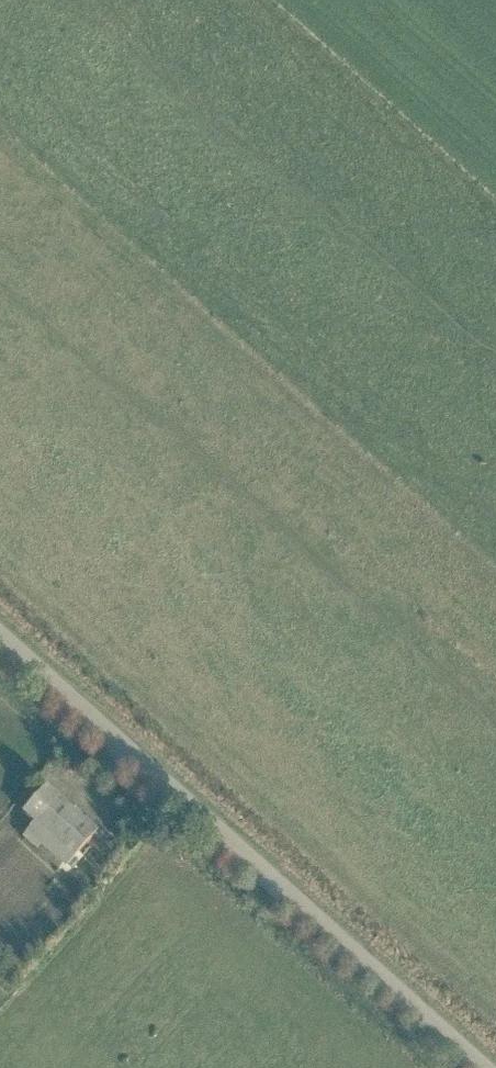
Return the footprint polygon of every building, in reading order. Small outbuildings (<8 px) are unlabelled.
[(102,835),(51,788),(27,815),(42,826),(34,836),(71,869),(102,835)]
